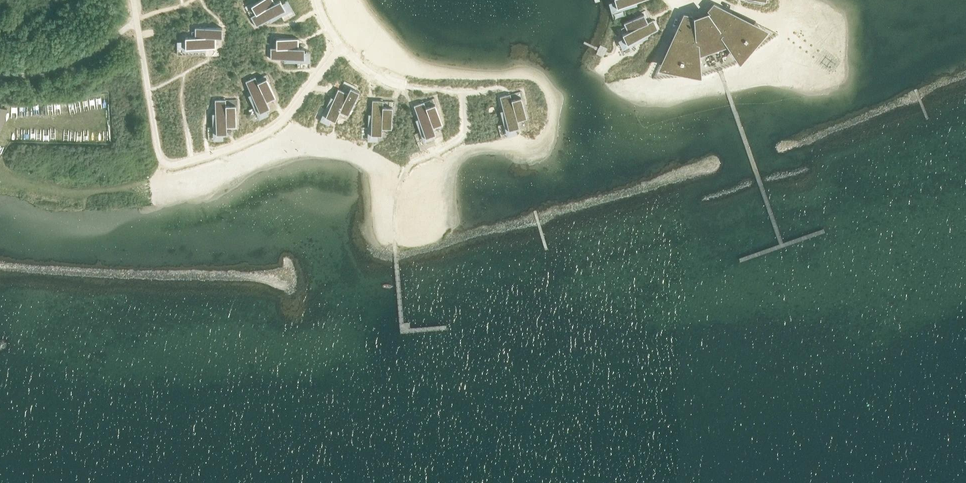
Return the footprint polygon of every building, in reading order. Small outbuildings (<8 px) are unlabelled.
[(250,17),(256,26),(282,11),(278,6),(282,4),(280,0),(275,3),(256,14),(250,17)] [(251,6),(256,14),(275,3),(273,0),(260,0),(251,6)] [(683,14),(666,58),(679,61),(679,62),(682,63),(682,61),(696,64),(696,51),(727,40),(735,50),(744,40),(745,41),(747,38),(746,38),(755,27),(732,13),(714,3),(708,10),(710,13),(707,16),(709,18),(705,20),(703,15),(698,17),(700,21),(696,23),(696,20),(692,19),(692,16),(683,14)] [(643,13),(623,23),(627,31),(647,22),(643,13)] [(627,31),(622,34),(623,35),(624,38),(628,36),(630,42),(657,30),(653,20),(647,22),(627,31)] [(222,27),(195,27),(195,37),(215,37),(222,37),(222,27)] [(195,37),(185,37),(185,41),(189,41),(189,48),(215,48),(215,37),(195,37)] [(298,38),(276,38),(276,48),(298,48),(298,38)] [(276,48),(270,48),(270,59),(300,59),(300,52),(304,52),(304,48),(298,48),(276,48)] [(255,76),(245,81),(258,108),(264,105),(265,109),(269,107),(267,102),(257,82),(255,76)] [(266,78),(257,82),(267,102),(275,98),(266,78)] [(347,93),(337,115),(346,119),(359,91),(350,87),(347,93)] [(338,89),(327,112),(333,115),(331,119),(335,121),(337,115),(347,93),(338,89)] [(510,94),(499,96),(507,125),(514,124),(515,128),(519,127),(517,121),(512,99),(510,94)] [(521,97),(512,99),(517,121),(527,118),(521,97)] [(226,99),(215,100),(216,129),(222,129),(222,133),(227,133),(227,127),(226,105),(226,99)] [(372,100),(371,130),(377,130),(377,134),(381,135),(382,129),(383,107),(383,101),(372,100)] [(424,102),(414,105),(424,133),(430,131),(431,135),(435,133),(433,128),(426,107),(424,102)] [(435,104),(426,107),(433,128),(442,125),(435,104)] [(235,105),(226,105),(227,127),(236,127),(235,105)] [(383,107),(382,129),(391,129),(392,107),(383,107)]
